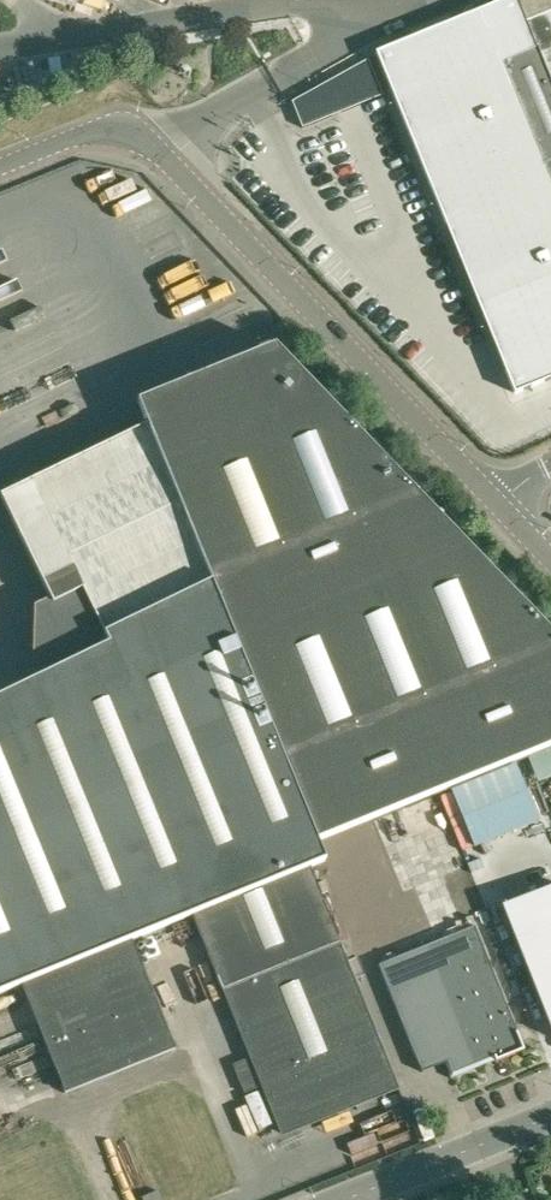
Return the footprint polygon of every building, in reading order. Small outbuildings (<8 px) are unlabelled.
[(376,53),(514,392),(550,377),(550,0),(506,0),(376,53)] [(0,496),(0,497),(50,600),(52,604),(82,590),(103,635),(108,646),(97,651),(101,660),(172,626),(227,650),(305,846),(316,842),(550,746),(550,633),(274,347),(137,402),(147,426),(0,496)] [(428,475),(416,463),(407,472),(419,484),(428,475)] [(0,698),(0,994),(21,985),(131,940),(191,916),(309,868),(324,862),(316,842),(305,846),(227,650),(172,626),(101,660),(97,651),(37,680),(0,698)] [(309,868),(191,916),(222,991),(224,990),(281,1134),(283,1134),(355,1105),(395,1089),(392,1080),(337,945),(340,944),(332,924),(332,925),(309,868)] [(500,905),(550,1035),(550,885),(500,905)] [(496,1061),(525,1050),(475,927),(379,965),(422,1073),(424,1072),(422,1067),(444,1058),(451,1077),(483,1064),(483,1062),(494,1057),(496,1061)] [(131,940),(21,985),(64,1094),(175,1050),(131,940)] [(0,1063),(0,1076),(11,1071),(5,1060),(0,1063)] [(65,1184),(25,1199),(71,1199),(65,1184)]
